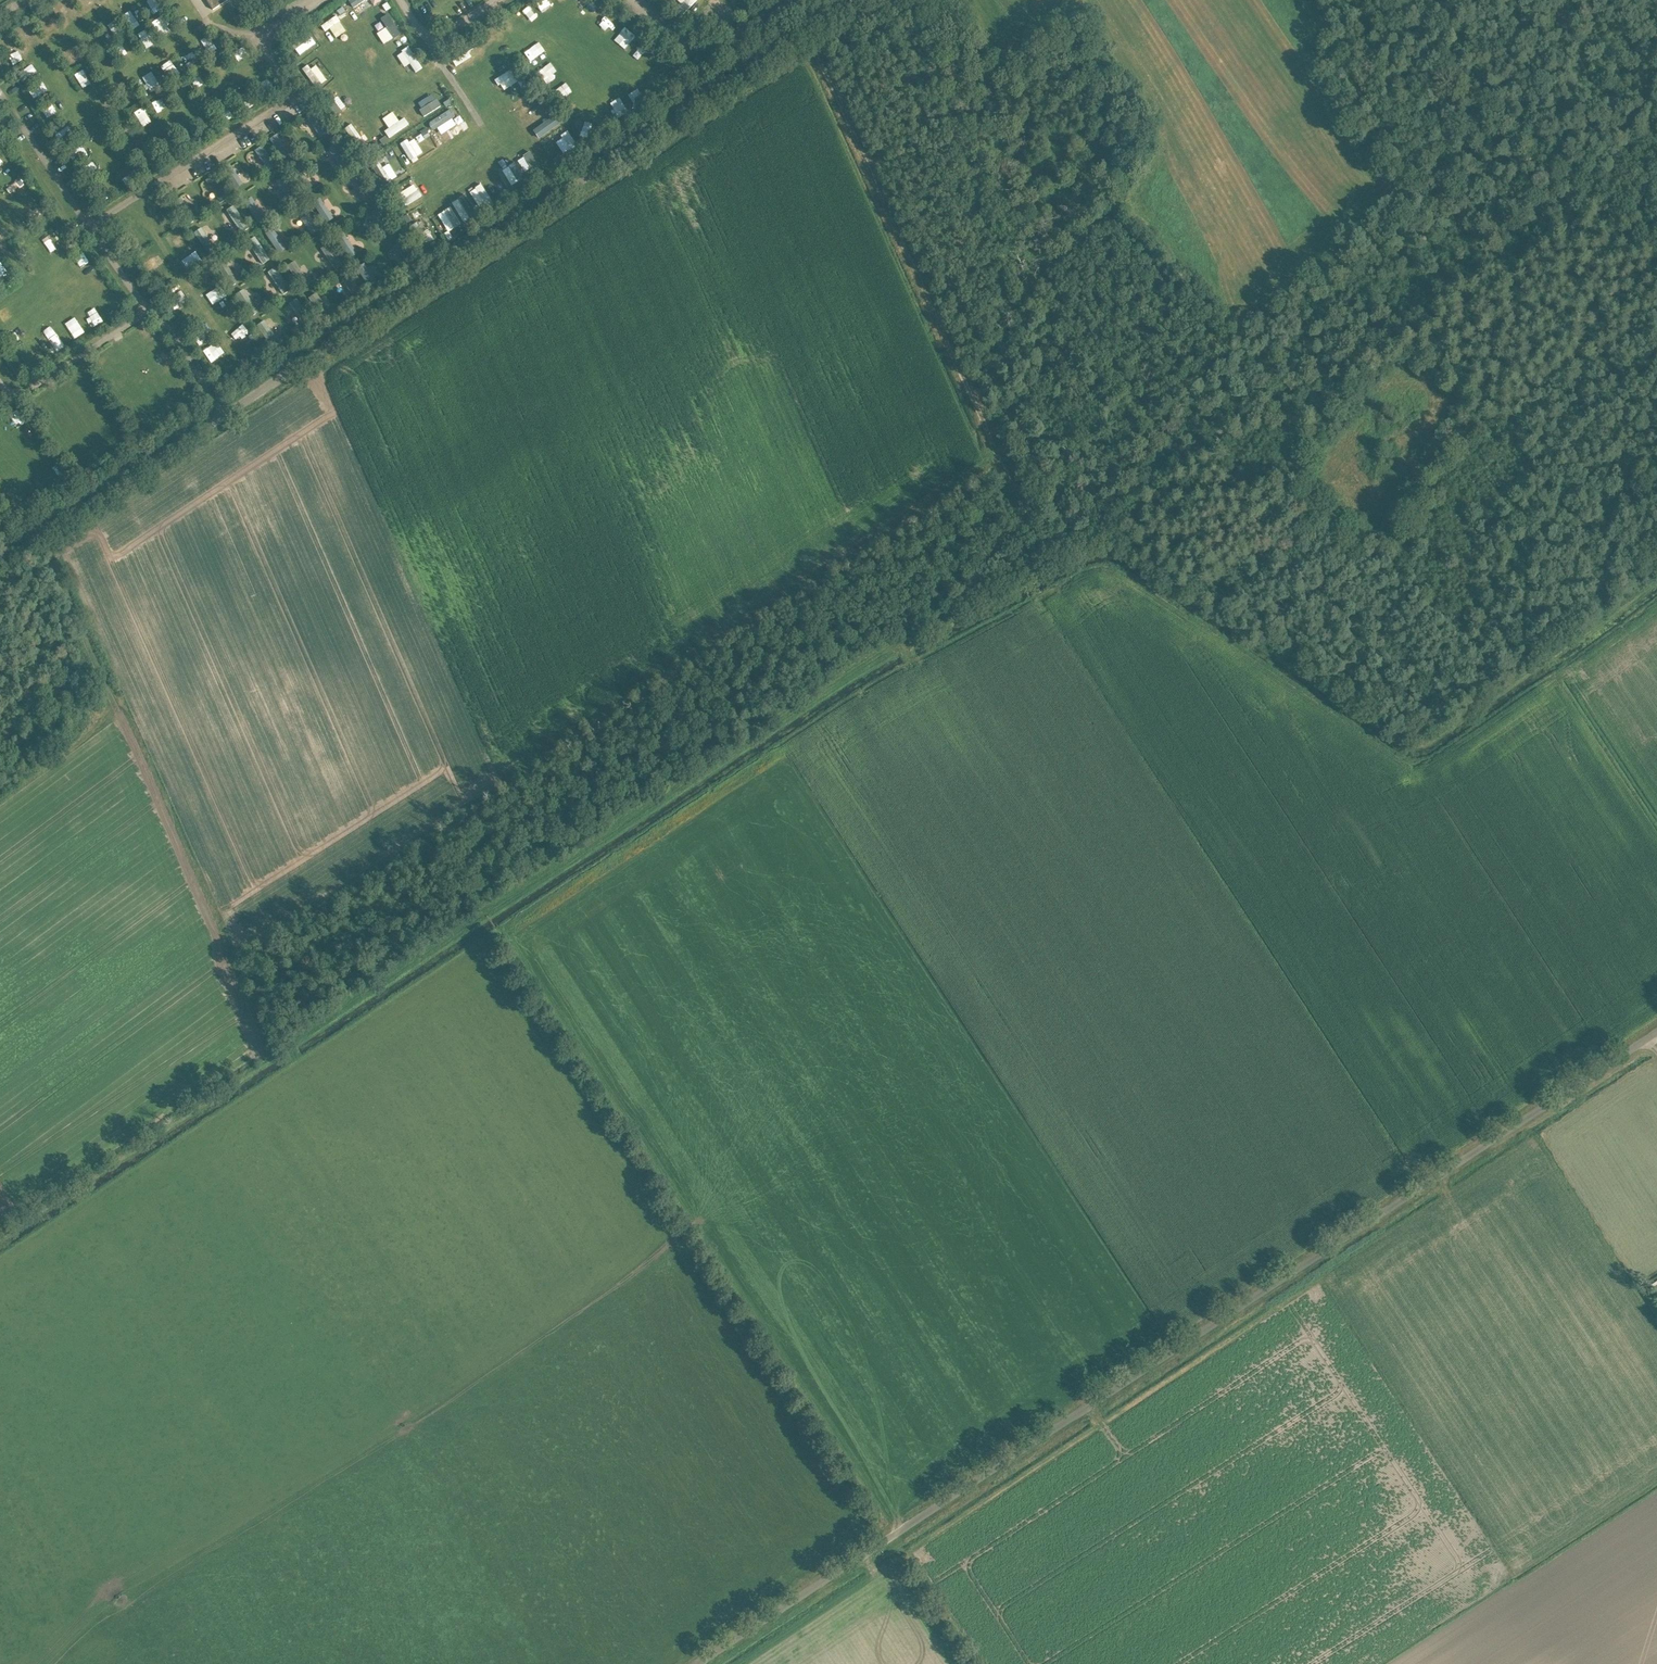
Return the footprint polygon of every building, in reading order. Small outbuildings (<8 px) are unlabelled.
[(213,10),(228,0),(207,0),(213,10)] [(369,0),(357,0),(362,8),(371,2),(369,0)] [(681,4),(678,7),(685,13),(696,0),(676,0),(681,4)] [(712,5),(707,8),(714,20),(726,13),(718,0),(710,0),(712,5)] [(130,30),(139,25),(130,10),(121,15),(130,30)] [(379,18),(384,28),(376,32),(382,44),(400,35),(388,13),(379,18)] [(337,15),(320,24),(323,32),(330,29),(334,38),(346,32),(337,15)] [(415,73),(422,68),(408,45),(400,51),(415,73)] [(456,67),(471,57),(467,51),(452,61),(456,67)] [(10,66),(20,60),(15,53),(6,59),(10,66)] [(162,75),(176,75),(176,64),(162,64),(162,75)] [(325,82),(317,65),(310,68),(308,65),(303,67),(312,88),(325,82)] [(511,68),(494,79),(502,91),(519,81),(511,68)] [(77,74),(81,84),(89,80),(85,71),(77,74)] [(143,81),(150,93),(160,87),(153,75),(143,81)] [(121,98),(128,108),(139,101),(132,90),(121,98)] [(432,93),(416,103),(423,116),(440,106),(432,93)] [(515,109),(524,121),(542,107),(533,95),(515,109)] [(408,125),(404,117),(398,120),(393,111),(381,117),(387,128),(383,130),(387,136),(408,125)] [(314,112),(306,118),(320,137),(327,131),(314,112)] [(529,124),(539,134),(552,123),(542,112),(529,124)] [(440,141),(453,133),(444,115),(430,123),(440,141)] [(357,148),(365,144),(353,123),(346,127),(357,148)] [(282,158),(289,153),(276,133),(268,138),(282,158)] [(414,137),(400,144),(408,160),(422,153),(414,137)] [(266,172),(276,165),(261,145),(251,152),(266,172)] [(517,158),(523,172),(538,165),(531,152),(517,158)] [(502,168),(509,185),(522,179),(515,162),(502,168)] [(12,178),(16,187),(24,183),(20,174),(12,178)] [(205,180),(219,202),(228,197),(214,174),(205,180)] [(349,180),(358,192),(362,189),(353,177),(349,180)] [(406,206),(421,196),(414,184),(398,194),(406,206)] [(468,191),(478,207),(491,200),(481,184),(468,191)] [(461,221),(476,214),(466,194),(452,200),(461,221)] [(252,196),(244,201),(256,221),(263,216),(252,196)] [(311,202),(323,224),(333,218),(320,197),(311,202)] [(234,205),(226,209),(239,231),(247,226),(234,205)] [(448,232),(461,224),(450,206),(437,214),(448,232)] [(308,211),(299,216),(309,235),(318,230),(308,211)] [(263,231),(279,253),(286,248),(271,226),(263,231)] [(194,232),(206,252),(214,247),(202,227),(194,232)] [(337,236),(348,259),(356,255),(344,232),(337,236)] [(261,264),(268,259),(255,236),(247,240),(261,264)] [(334,269),(342,264),(328,243),(320,248),(334,269)] [(295,260),(287,265),(302,289),(310,284),(295,260)] [(228,287),(237,282),(228,264),(219,269),(228,287)] [(354,270),(363,288),(375,282),(365,264),(354,270)] [(276,266),(268,271),(281,295),(290,290),(276,266)] [(251,316),(259,311),(243,288),(235,294),(251,316)] [(315,308),(322,303),(316,293),(308,298),(315,308)] [(297,318),(305,314),(297,298),(289,302),(297,318)] [(269,345),(277,339),(264,320),(256,325),(269,345)] [(69,331),(74,338),(82,333),(77,325),(69,331)] [(83,438),(88,451),(97,448),(92,435),(83,438)]
